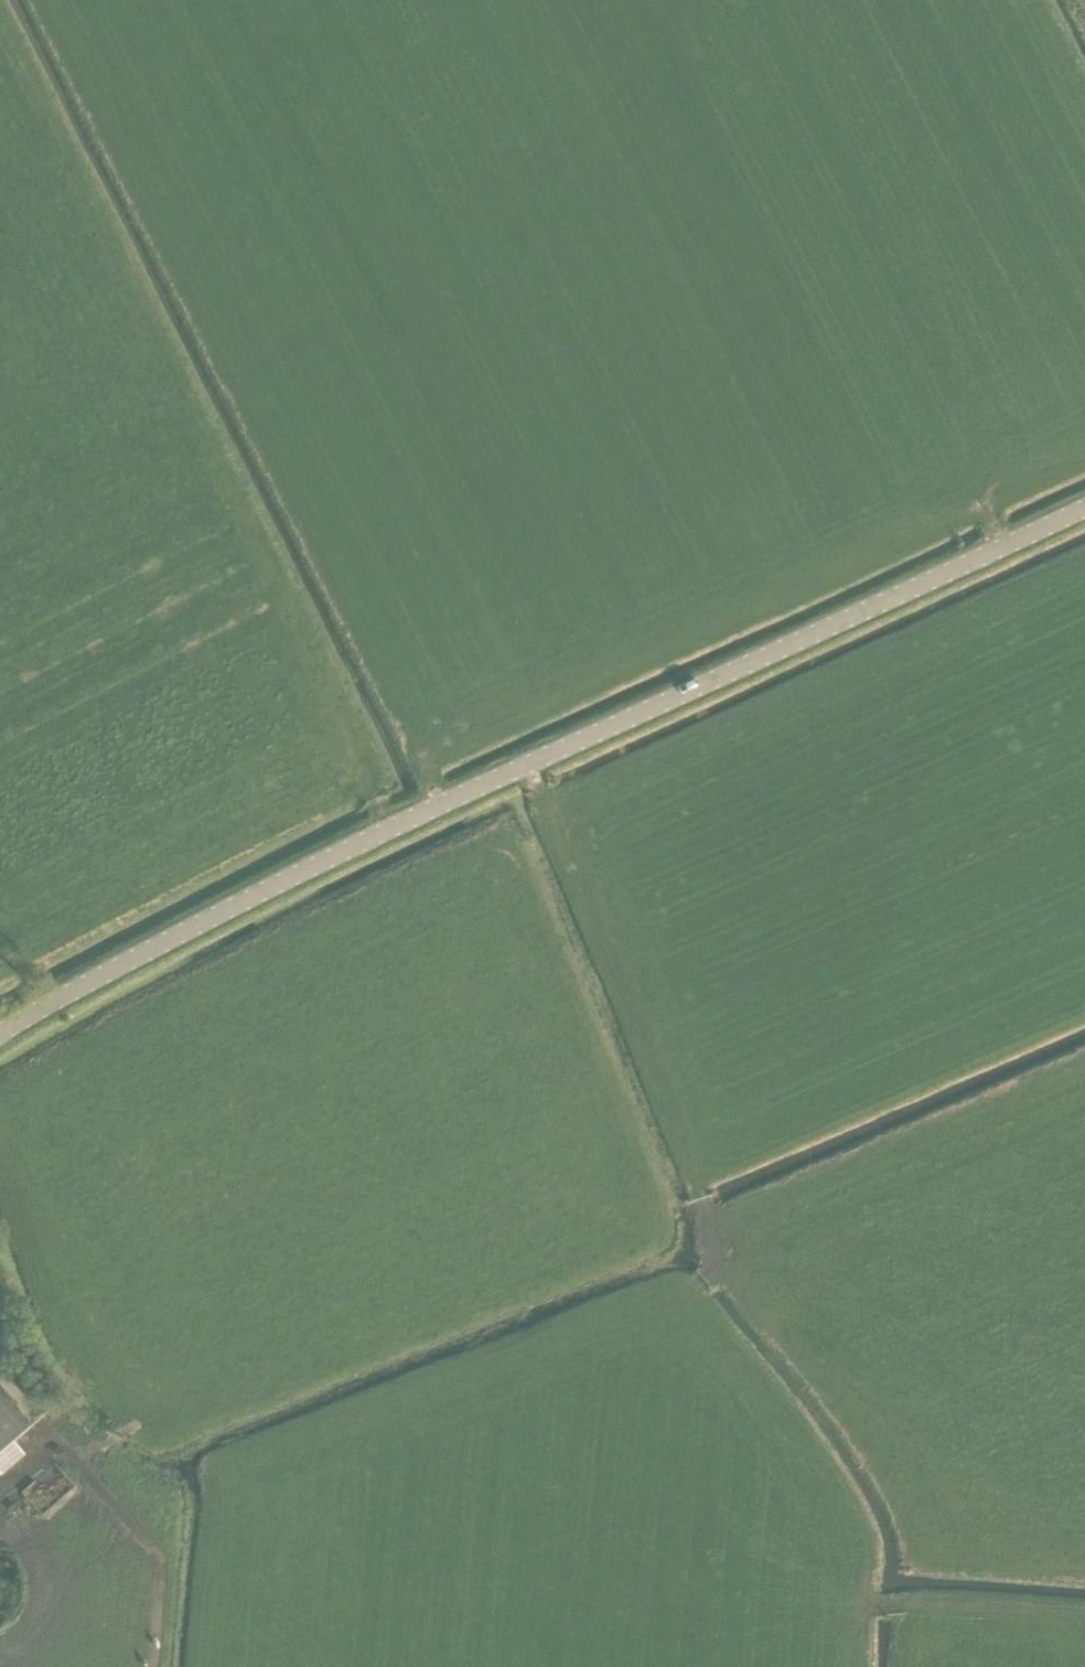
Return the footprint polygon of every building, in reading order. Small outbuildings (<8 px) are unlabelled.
[(29,1429),(0,1395),(0,1455),(29,1429)] [(47,1512),(78,1483),(59,1463),(28,1492),(47,1512)]
